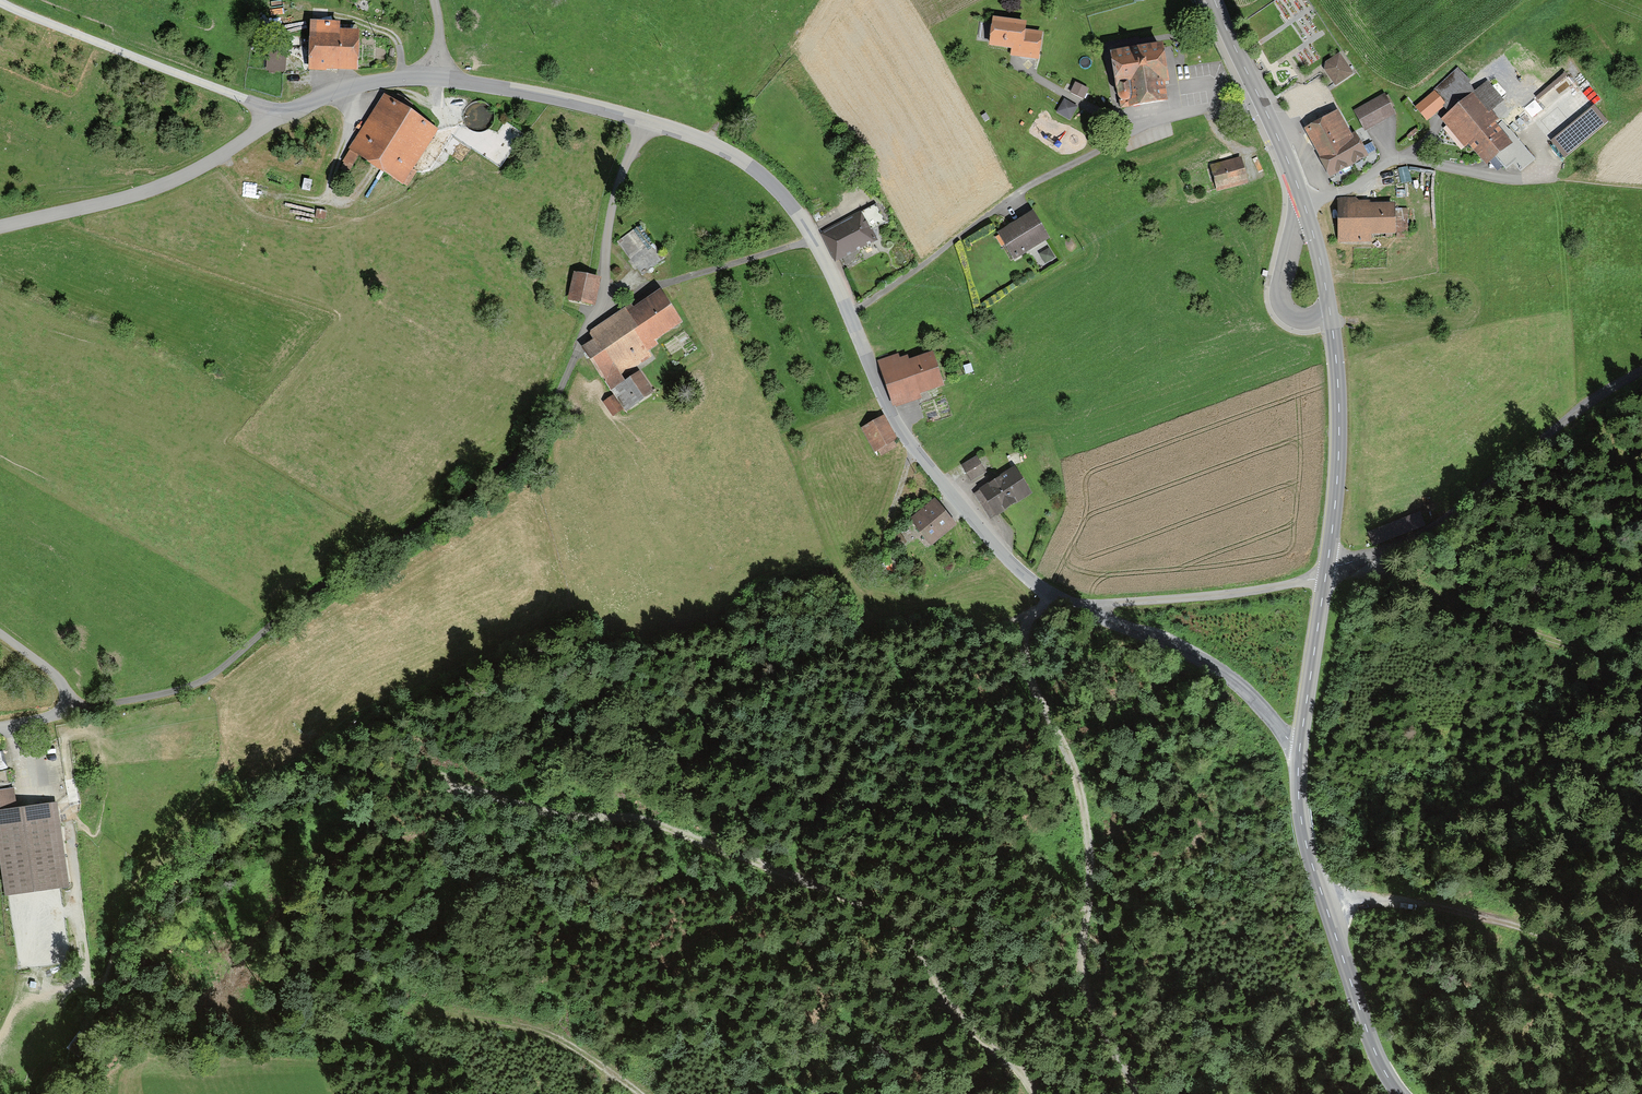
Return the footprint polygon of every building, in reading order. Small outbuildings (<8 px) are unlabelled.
[(981,40),(990,41),(992,21),(983,20),(981,40)] [(314,68),(363,67),(362,35),(343,35),(343,23),(313,24),(314,68)] [(1020,34),(1021,27),(994,24),(992,43),(1014,46),(1014,51),(1035,54),(1037,36),(1020,34)] [(1167,100),(1157,46),(1109,54),(1119,109),(1167,100)] [(1322,63),(1336,86),(1355,74),(1342,51),(1322,63)] [(287,71),(287,55),(268,55),(267,70),(287,71)] [(1403,94),(1425,120),(1468,83),(1456,69),(1431,90),(1421,79),(1403,94)] [(1481,117),(1501,99),(1485,81),(1447,114),(1485,157),(1495,150),(1516,174),(1534,159),(1502,121),(1492,130),(1481,117)] [(1076,82),(1071,92),(1084,99),(1089,89),(1076,82)] [(410,165),(434,134),(405,111),(409,105),(391,92),(357,136),(381,154),(374,164),(404,187),(417,171),(410,165)] [(1366,128),(1390,114),(1378,95),(1354,109),(1366,128)] [(1072,119),(1079,106),(1065,98),(1058,112),(1072,119)] [(1508,117),(1520,130),(1534,117),(1522,104),(1508,117)] [(1549,140),(1563,157),(1604,121),(1590,105),(1549,140)] [(1333,174),(1362,155),(1334,112),(1305,130),(1333,174)] [(1216,194),(1244,181),(1234,158),(1205,171),(1216,194)] [(1400,167),(1402,182),(1412,181),(1410,166),(1400,167)] [(1354,199),(1336,199),(1337,242),(1363,241),(1363,232),(1394,232),(1393,210),(1355,211),(1354,199)] [(1397,208),(1398,223),(1409,223),(1409,207),(1397,208)] [(998,232),(1016,258),(1045,239),(1027,213),(998,232)] [(836,259),(873,238),(860,216),(824,236),(836,259)] [(619,242),(632,257),(643,248),(630,232),(619,242)] [(597,278),(574,271),(567,298),(590,304),(597,278)] [(640,345),(678,320),(661,296),(599,336),(606,347),(591,357),(625,409),(649,394),(636,375),(626,382),(620,374),(647,356),(640,345)] [(877,362),(893,408),(895,407),(895,409),(922,400),(921,396),(945,388),(934,354),(910,362),(908,356),(900,359),(898,355),(877,362)] [(862,429),(874,453),(898,441),(885,417),(862,429)] [(970,480),(983,471),(973,456),(960,466),(970,480)] [(1028,491),(1012,468),(981,489),(996,512),(1028,491)] [(954,521),(934,498),(909,519),(929,542),(954,521)] [(51,805),(0,811),(0,865),(4,894),(62,886),(51,805)]
